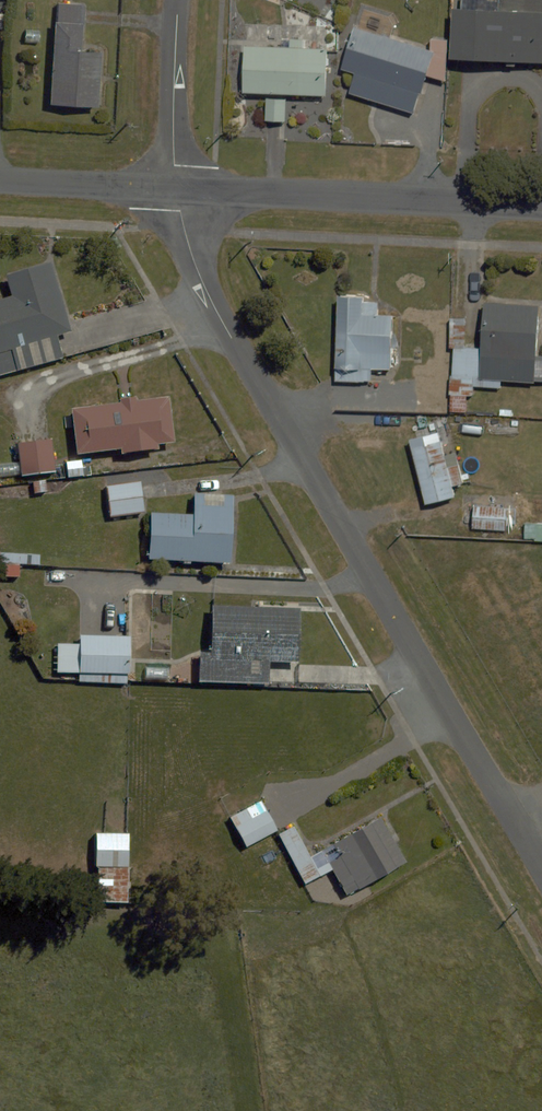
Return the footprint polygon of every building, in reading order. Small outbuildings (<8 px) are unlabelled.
[(64,0),(54,0),(49,105),(103,107),(105,47),(81,46),(83,1),(64,0)] [(452,5),(451,44),(450,59),(541,61),(541,7),(452,5)] [(425,47),(358,27),(345,70),(354,72),(347,96),(416,117),(429,72),(441,76),(451,44),(428,37),(425,47)] [(328,99),(329,48),(244,47),(243,97),(328,99)] [(51,263),(11,275),(17,294),(0,300),(0,380),(51,364),(43,337),(71,328),(51,263)] [(355,382),(373,382),(373,369),(389,369),(390,313),(378,313),(378,300),(366,300),(366,293),(338,292),(337,381),(355,382)] [(533,382),(538,304),(485,301),(482,349),(455,347),(453,377),(533,382)] [(170,445),(165,397),(68,406),(72,454),(170,445)] [(439,433),(409,442),(426,503),(454,495),(451,486),(465,482),(456,449),(444,452),(439,433)] [(53,478),(48,441),(18,444),(23,481),(53,478)] [(140,515),(137,485),(105,488),(107,518),(140,515)] [(143,558),(226,564),(231,500),(190,496),(188,517),(146,514),(143,558)] [(506,504),(472,501),(470,530),(504,532),(506,504)] [(292,663),(292,612),(207,611),(207,653),(197,653),(197,686),(264,686),(264,663),(292,663)] [(76,637),(76,660),(52,660),(51,685),(76,685),(134,685),(135,637),(76,637)] [(271,828),(255,802),(226,819),(242,845),(271,828)] [(343,895),(406,862),(383,818),(306,858),(292,830),(277,838),(302,887),(331,872),(343,895)] [(124,834),(91,835),(93,875),(75,876),(76,906),(127,904),(124,834)]
